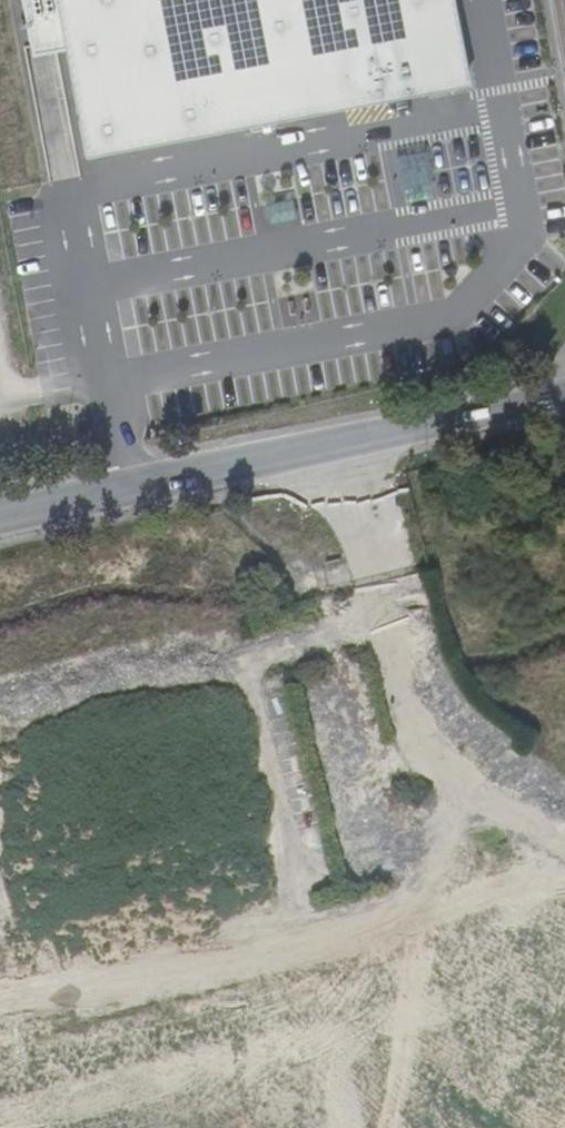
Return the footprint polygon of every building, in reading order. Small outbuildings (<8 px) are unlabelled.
[(53,0),(20,0),(28,47),(61,42),(53,0)] [(61,42),(84,160),(463,86),(471,85),(454,0),(53,0),(61,42)] [(527,1127),(564,1127),(564,1043),(527,1127)]
